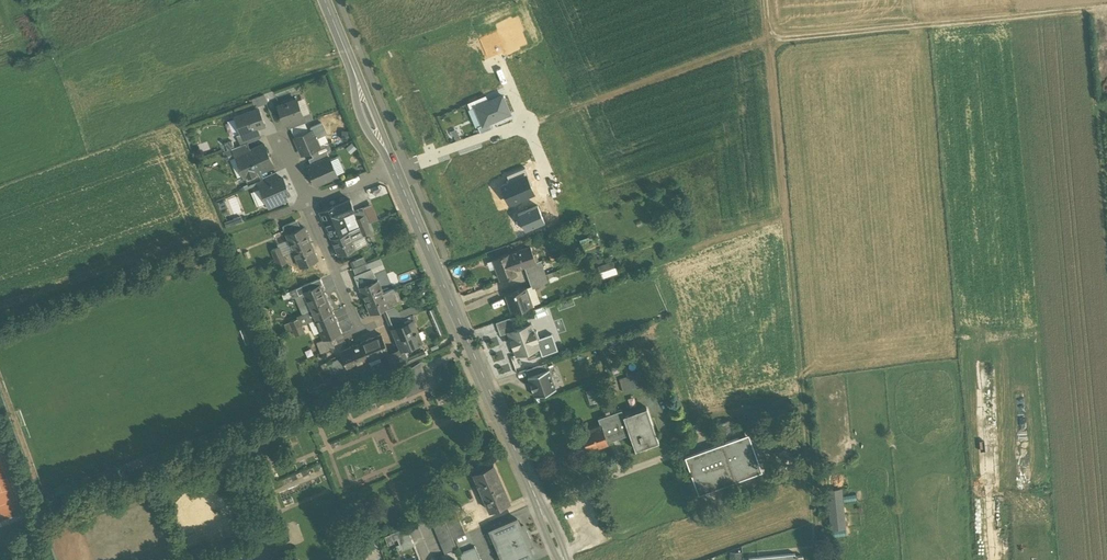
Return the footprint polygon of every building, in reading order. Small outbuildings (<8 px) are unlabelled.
[(509,23),(512,30),(518,27),(522,25),(519,19),(509,23)] [(500,35),(506,50),(524,43),(518,27),(512,30),(500,35)] [(481,40),(486,51),(501,44),(496,33),(481,40)] [(263,96),(252,100),(255,108),(266,104),(263,96)] [(470,110),(476,108),(489,102),(486,96),(468,104),(470,110)] [(483,125),(483,126),(490,123),(510,114),(503,96),(489,102),(476,108),(483,125)] [(297,101),(278,108),(282,118),(285,117),(286,122),(288,121),(303,116),(297,101)] [(258,110),(235,118),(241,133),(241,134),(256,129),(264,126),(258,110)] [(303,116),(288,121),(291,128),(314,121),(311,114),(303,116)] [(478,127),(481,134),(493,129),(490,123),(483,126),(483,125),(478,127)] [(295,138),(302,156),(310,152),(320,148),(319,146),(316,139),(326,135),(322,124),(311,128),(312,131),(295,138)] [(256,129),(241,134),(241,133),(238,135),(242,146),(247,144),(260,139),(256,129)] [(232,142),(225,145),(227,151),(234,148),(232,142)] [(328,142),(319,146),(320,148),(310,152),(313,159),(327,152),(327,153),(331,151),(328,142)] [(242,146),(232,149),(236,157),(250,151),(247,144),(242,146)] [(250,151),(236,157),(245,179),(259,173),(273,167),(264,145),(250,151)] [(313,159),(309,160),(312,166),(330,159),(327,153),(327,152),(313,159)] [(312,166),(308,168),(315,186),(337,177),(330,159),(312,166)] [(523,169),(507,176),(510,183),(526,176),(523,169)] [(259,173),(245,179),(248,186),(257,182),(262,180),(259,173)] [(262,180),(257,182),(261,189),(279,181),(275,174),(262,180)] [(526,176),(510,183),(502,186),(510,204),(534,194),(526,176)] [(279,181),(261,189),(267,204),(284,197),(289,195),(282,179),(279,181)] [(284,197),(267,204),(270,210),(286,203),(284,197)] [(350,200),(320,213),(325,223),(342,216),(353,212),(355,211),(350,200)] [(518,215),(524,230),(545,221),(538,206),(518,215)] [(353,212),(342,216),(349,233),(360,228),(356,220),(353,212)] [(342,216),(325,223),(329,233),(330,233),(332,240),(349,233),(342,216)] [(356,220),(360,228),(368,225),(364,217),(356,220)] [(296,222),(283,228),(286,235),(299,230),(296,222)] [(368,225),(360,228),(363,236),(371,233),(368,225)] [(299,230),(286,235),(286,236),(287,236),(294,252),(310,245),(307,238),(308,238),(304,228),(299,230)] [(349,233),(332,240),(335,246),(335,247),(339,256),(356,249),(349,233)] [(310,245),(294,252),(300,268),(300,269),(318,261),(314,251),(313,251),(310,245)] [(531,246),(509,254),(515,270),(525,267),(537,263),(531,246)] [(280,248),(272,252),(275,260),(283,256),(280,248)] [(509,254),(493,259),(501,281),(517,275),(515,270),(509,254)] [(283,256),(275,260),(279,268),(287,264),(283,256)] [(537,263),(525,267),(527,274),(544,268),(541,261),(537,263)] [(599,268),(603,280),(623,273),(619,261),(599,268)] [(365,264),(353,269),(356,276),(368,271),(365,264)] [(544,268),(527,274),(529,280),(546,274),(544,268)] [(373,269),(356,276),(366,301),(383,294),(373,269)] [(556,271),(546,274),(548,280),(558,276),(556,271)] [(546,274),(529,280),(531,286),(532,286),(532,289),(534,288),(549,283),(548,280),(546,274)] [(321,280),(296,290),(299,296),(304,294),(321,287),(323,286),(321,280)] [(534,288),(532,289),(532,286),(531,286),(526,288),(532,305),(540,302),(534,288)] [(321,287),(304,294),(307,301),(324,294),(324,293),(321,287)] [(526,288),(506,295),(513,312),(532,306),(532,305),(526,288)] [(400,302),(395,289),(383,294),(389,307),(400,302)] [(324,294),(307,301),(310,308),(311,308),(316,320),(332,314),(324,294)] [(383,294),(366,301),(371,314),(389,307),(383,294)] [(416,305),(399,312),(402,319),(419,311),(416,305)] [(396,307),(384,312),(389,324),(402,319),(396,307)] [(433,309),(429,311),(440,337),(444,335),(433,309)] [(332,314),(316,320),(321,333),(324,341),(330,338),(341,334),(332,314)] [(511,318),(496,323),(500,335),(508,333),(515,330),(511,318)] [(402,319),(389,324),(393,331),(405,326),(402,319)] [(298,320),(290,323),(293,330),(301,327),(298,320)] [(405,326),(393,331),(401,349),(403,349),(421,341),(413,322),(405,326)] [(515,330),(508,333),(517,355),(539,347),(537,340),(540,339),(537,331),(535,331),(535,330),(533,331),(531,325),(515,330)] [(301,327),(293,330),(296,337),(304,334),(301,327)] [(540,339),(537,340),(539,347),(542,355),(558,350),(552,334),(540,339)] [(381,336),(361,344),(368,360),(380,355),(380,356),(388,353),(381,336)] [(324,341),(317,344),(321,354),(335,348),(330,338),(324,341)] [(361,344),(341,353),(343,357),(348,370),(356,366),(355,365),(368,360),(361,344)] [(401,349),(395,352),(401,367),(409,363),(403,349),(401,349)] [(408,357),(410,363),(427,355),(425,350),(408,357)] [(395,352),(387,355),(394,370),(401,367),(395,352)] [(343,357),(336,360),(341,372),(348,370),(343,357)] [(336,360),(331,362),(337,374),(341,372),(336,360)] [(423,364),(421,361),(398,376),(407,397),(430,388),(423,364)] [(545,364),(526,370),(528,377),(547,370),(545,364)] [(528,377),(535,397),(556,389),(549,369),(547,370),(528,377)] [(644,372),(619,380),(624,393),(648,384),(644,372)] [(591,401),(598,398),(594,388),(587,391),(591,401)] [(647,408),(624,416),(622,410),(598,419),(601,426),(583,432),(589,450),(608,443),(607,442),(630,434),(636,450),(659,442),(647,408)] [(703,432),(699,421),(693,423),(697,435),(703,432)] [(729,421),(717,425),(720,435),(732,430),(729,421)] [(693,423),(687,425),(691,437),(697,435),(693,423)] [(749,435),(686,458),(699,495),(762,472),(749,435)] [(510,504),(493,465),(474,473),(491,512),(510,504)] [(840,489),(827,490),(832,530),(844,528),(840,489)] [(703,503),(693,507),(696,515),(706,511),(703,503)] [(465,534),(454,508),(442,513),(445,520),(447,525),(450,531),(452,537),(453,540),(465,534)] [(442,513),(430,518),(433,525),(445,520),(442,513)] [(445,520),(433,525),(435,530),(447,525),(445,520)] [(491,531),(499,549),(528,537),(524,526),(521,528),(518,520),(491,531)] [(447,525),(435,530),(438,536),(450,531),(447,525)] [(407,528),(395,533),(397,539),(409,534),(407,528)] [(450,531),(438,536),(440,542),(452,537),(450,531)] [(409,534),(397,539),(400,545),(412,540),(409,534)] [(452,537),(440,542),(442,548),(455,543),(453,540),(452,537)] [(528,537),(499,549),(503,559),(522,559),(533,556),(530,549),(533,547),(528,537)] [(412,540),(400,545),(402,551),(414,546),(412,540)] [(455,543),(442,548),(445,554),(457,549),(455,543)] [(475,548),(460,554),(462,559),(480,559),(475,548)]
